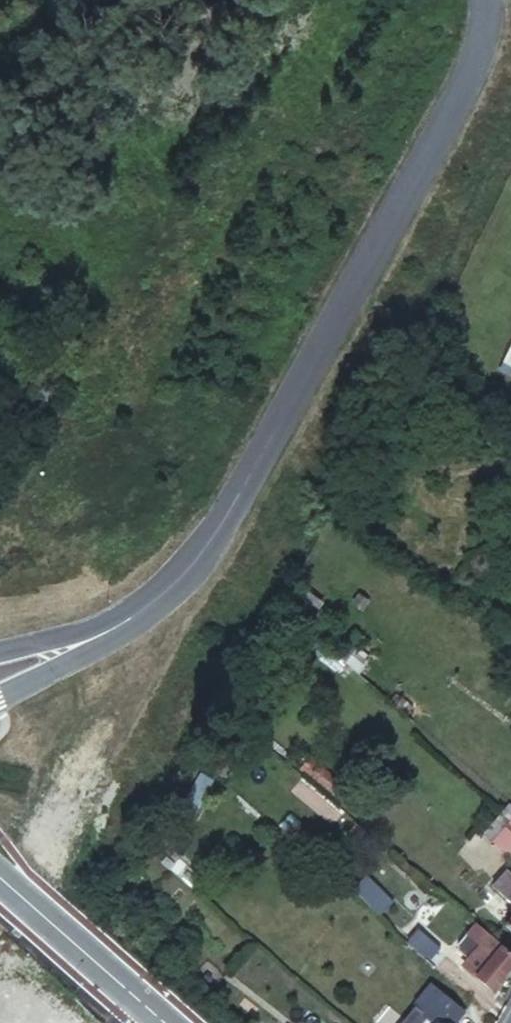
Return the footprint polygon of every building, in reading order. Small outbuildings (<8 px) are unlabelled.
[(296,591),(278,612),(301,630),(318,608),(296,591)] [(357,593),(351,601),(361,608),(366,600),(357,593)] [(351,638),(333,661),(341,667),(358,645),(351,638)] [(197,771),(178,809),(190,817),(209,780),(197,771)] [(510,818),(510,805),(507,802),(482,833),(492,842),(500,831),(510,818)] [(510,856),(510,818),(500,831),(506,836),(498,846),(510,856)] [(492,842),(498,846),(506,836),(500,831),(492,842)] [(497,874),(504,879),(507,874),(502,868),(497,874)] [(504,879),(494,890),(510,904),(510,877),(507,874),(504,879)] [(510,964),(510,957),(508,954),(472,924),(466,919),(453,935),(474,953),(461,969),(487,991),(510,964)] [(417,929),(408,940),(429,958),(438,947),(417,929)] [(401,1022),(454,1022),(462,1014),(431,987),(401,1022)]
